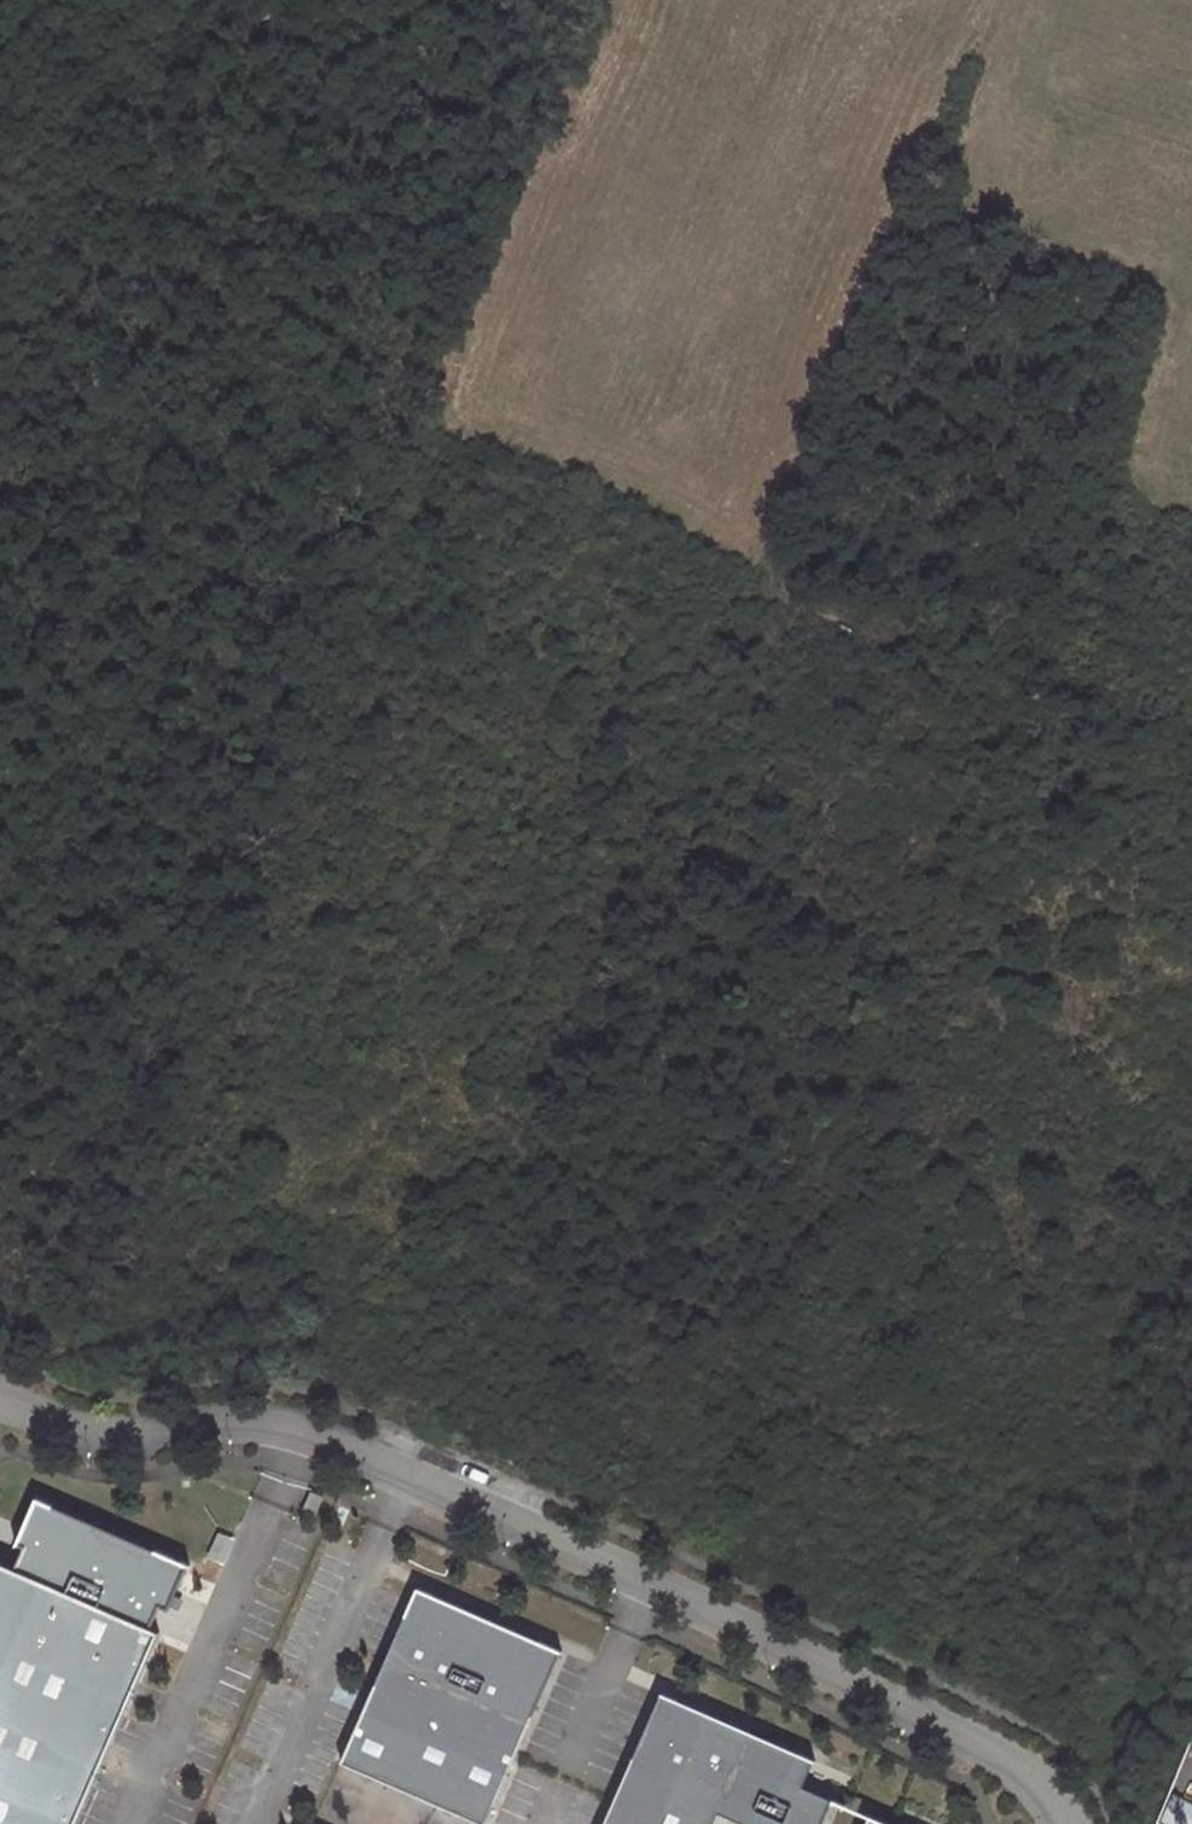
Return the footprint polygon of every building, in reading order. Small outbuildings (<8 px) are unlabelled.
[(21,1540),(11,1565),(146,1623),(151,1610),(156,1600),(165,1603),(184,1560),(32,1494),(13,1537),(21,1540)] [(156,1628),(146,1623),(11,1565),(0,1560),(0,1823),(70,1823),(156,1628)] [(480,1823),(485,1823),(561,1651),(418,1589),(380,1675),(341,1764),(480,1823)] [(749,1823),(817,1823),(829,1798),(799,1785),(811,1757),(763,1737),(657,1692),(601,1823),(711,1823),(712,1821),(717,1810),(749,1823)] [(1160,1817),(1177,1823),(1190,1823),(1191,1819),(1191,1764),(1183,1760),(1160,1817)] [(868,1823),(897,1823),(872,1813),(868,1823)]
